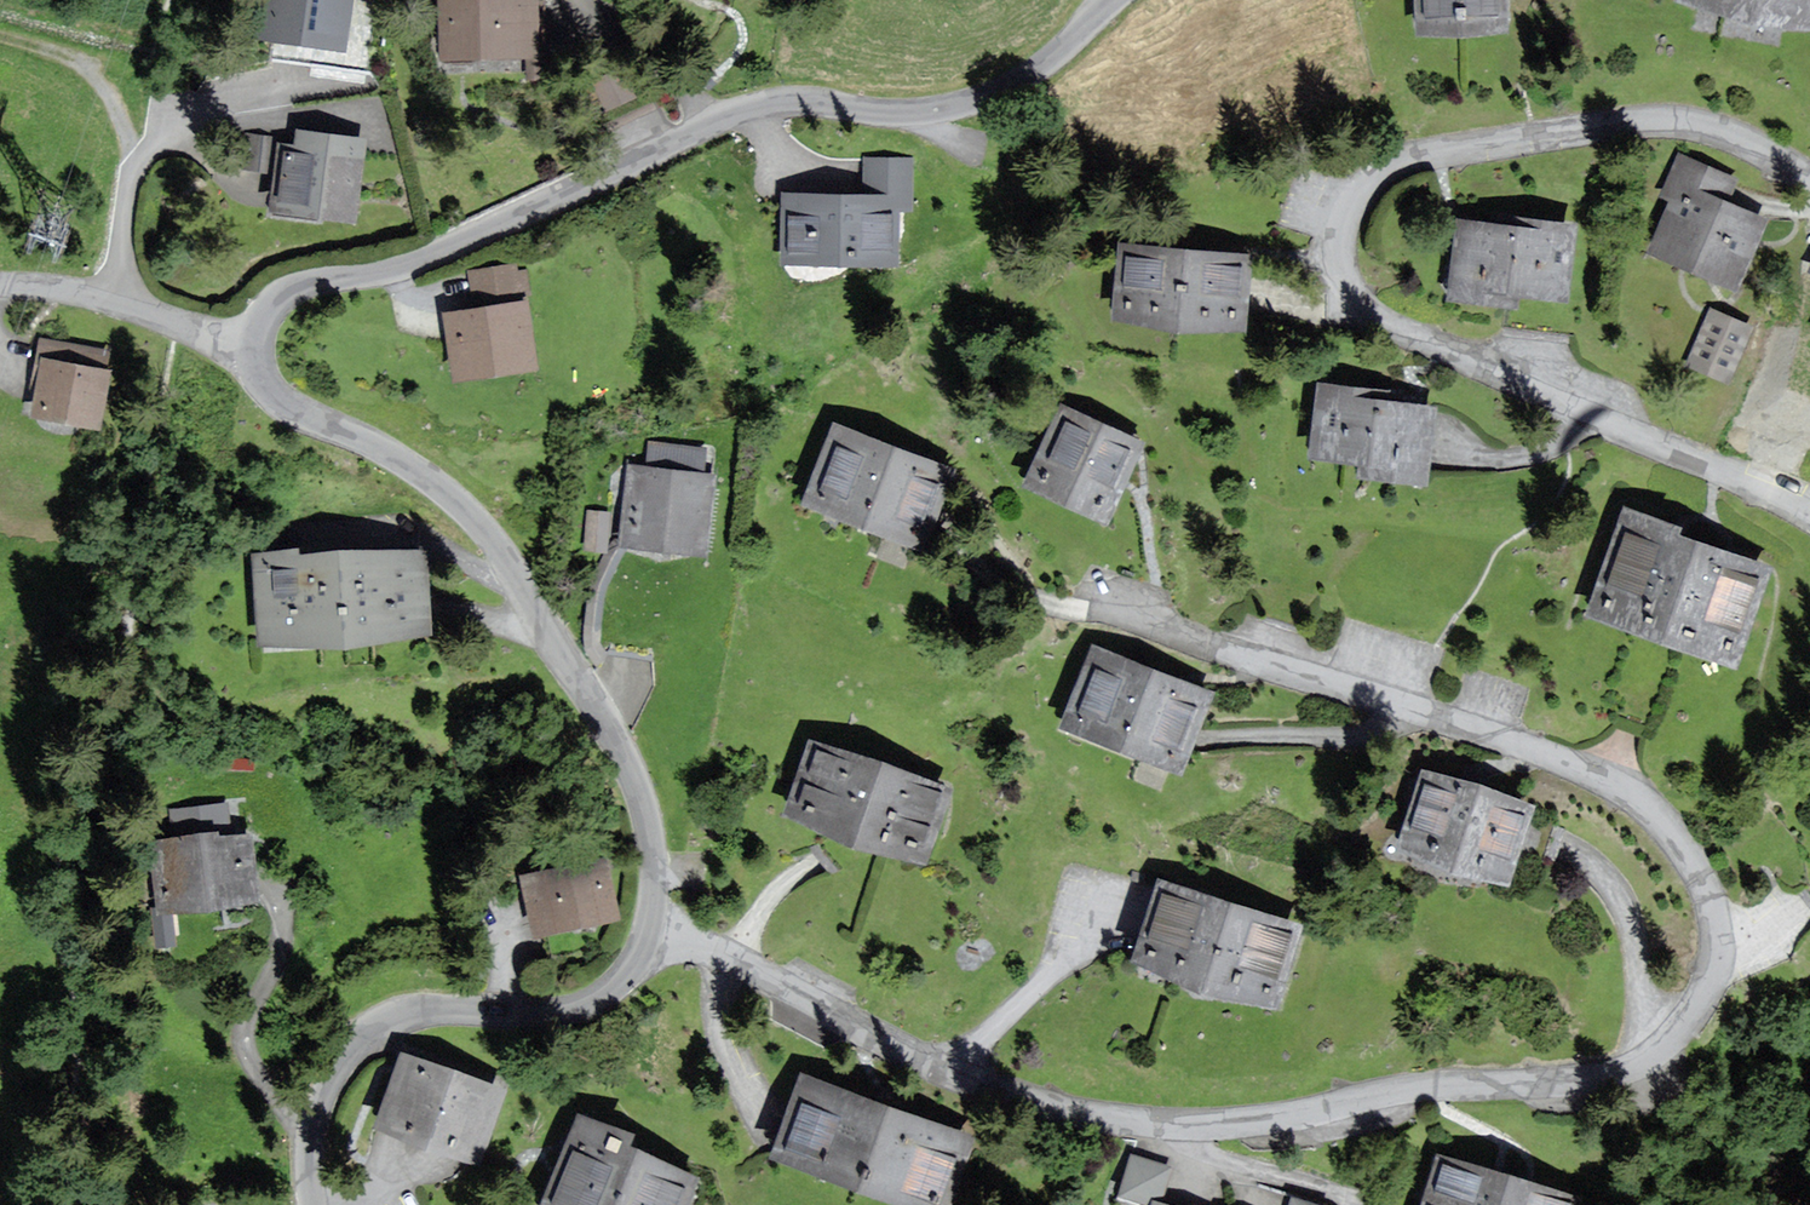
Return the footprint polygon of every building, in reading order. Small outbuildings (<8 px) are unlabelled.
[(261,35),(343,47),(349,0),(266,0),(261,35)] [(436,53),(541,56),(542,0),(438,0),(436,53)] [(1423,33),(1515,29),(1514,0),(1422,0),(1423,33)] [(1682,1),(1809,27),(1809,0),(1683,0),(1682,1)] [(248,129),(247,166),(272,167),(273,129),(248,129)] [(290,141),(277,205),(358,222),(372,158),(290,141)] [(1676,199),(1654,247),(1735,285),(1766,219),(1728,201),(1736,184),(1681,158),(1665,193),(1676,199)] [(872,159),(871,191),(783,190),(783,259),(904,260),(904,202),(918,202),(918,159),(872,159)] [(1461,221),(1457,293),(1570,301),(1575,229),(1461,221)] [(1124,242),(1115,319),(1252,334),(1260,257),(1124,242)] [(444,312),(450,378),(538,371),(532,304),(444,312)] [(1716,306),(1692,366),(1733,382),(1757,322),(1716,306)] [(108,369),(42,360),(33,419),(100,429),(108,369)] [(1329,383),(1315,456),(1433,479),(1447,406),(1329,383)] [(1062,404),(1026,483),(1108,519),(1143,441),(1062,404)] [(835,429),(808,501),(919,544),(946,471),(835,429)] [(627,463),(619,542),(711,552),(719,472),(627,463)] [(1629,510),(1592,611),(1733,662),(1770,560),(1629,510)] [(431,641),(425,554),(299,563),(299,557),(255,560),(262,653),(431,641)] [(1094,651),(1065,723),(1182,769),(1210,696),(1094,651)] [(815,745),(790,815),(923,862),(948,792),(815,745)] [(1425,774),(1402,849),(1510,881),(1533,807),(1425,774)] [(258,905),(251,838),(220,841),(219,836),(152,843),(160,915),(258,905)] [(520,876),(530,932),(619,917),(609,860),(520,876)] [(1161,886),(1139,962),(1278,1002),(1300,927),(1161,886)] [(404,1053),(378,1123),(479,1161),(505,1091),(404,1053)] [(780,1156),(911,1204),(952,1204),(977,1138),(810,1075),(780,1156)] [(538,1204),(692,1204),(707,1172),(581,1113),(538,1204)] [(1432,1204),(1577,1204),(1581,1192),(1449,1151),(1432,1204)] [(1172,1170),(1136,1159),(1123,1200),(1141,1204),(1161,1204),(1172,1170)]
